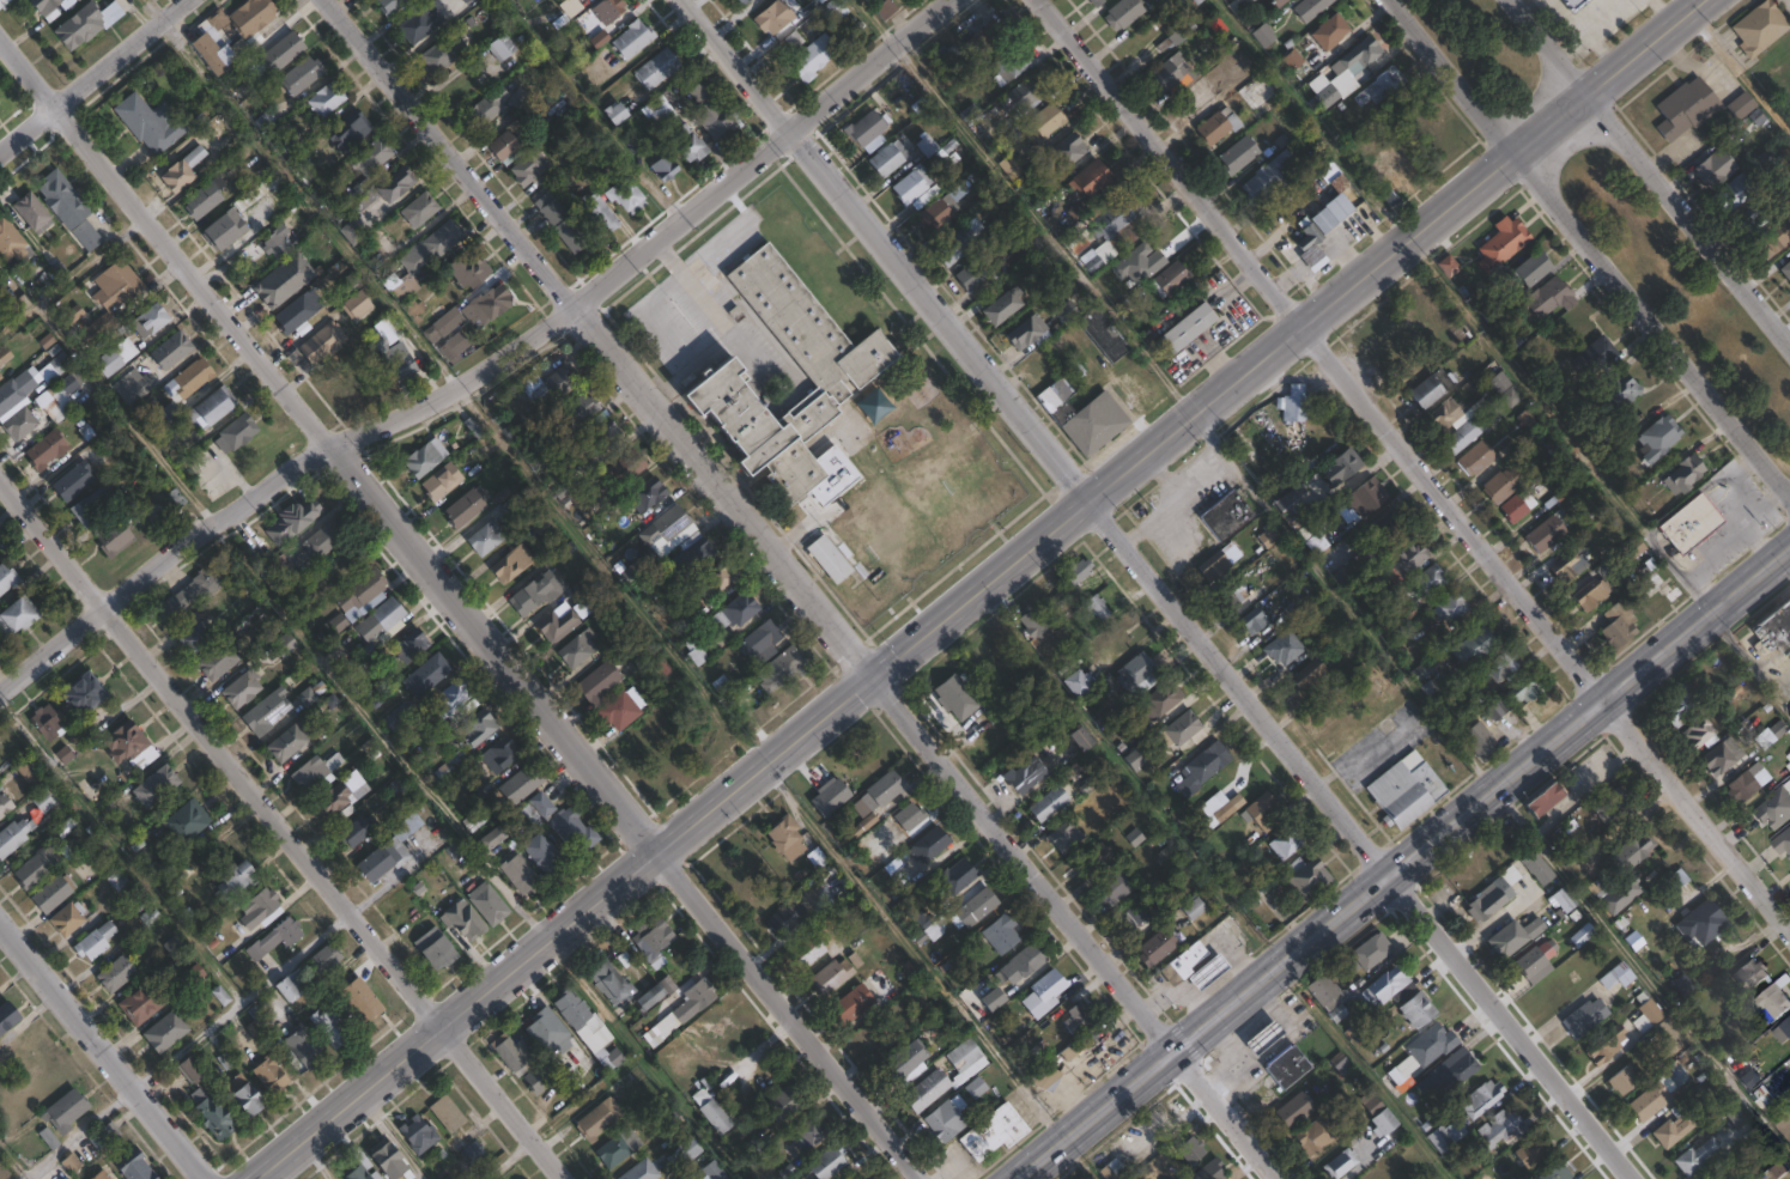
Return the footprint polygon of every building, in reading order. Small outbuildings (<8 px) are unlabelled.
[(60,1),(61,0),(75,0),(75,1),(63,11),(57,4),(54,7),(59,14),(48,23),(29,0),(59,0),(60,1)] [(98,13),(113,0),(123,13),(104,30),(102,28),(83,43),(81,42),(69,53),(51,31),(88,0),(91,0),(95,4),(92,6),(98,13)] [(226,16),(247,0),(268,0),(277,11),(272,14),(273,16),(244,38),(243,36),(239,38),(230,26),(232,24),(226,16)] [(386,11),(377,0),(409,0),(395,12),(396,13),(388,20),(382,13),(386,11)] [(435,0),(441,7),(437,11),(444,20),(412,47),(396,26),(424,4),(426,6),(435,0)] [(553,26),(585,0),(592,0),(593,1),(591,2),(594,6),(601,0),(623,0),(626,5),(624,7),(625,10),(618,16),(620,18),(613,24),(612,22),(606,26),(595,12),(580,24),(582,26),(565,41),(553,26)] [(779,1),(781,0),(783,0),(796,17),(772,36),(767,30),(765,34),(753,19),(776,0),(778,0),(779,1)] [(820,10),(831,0),(847,0),(843,2),(850,11),(832,25),(820,10)] [(898,8),(891,0),(881,0),(872,8),(883,21),(898,8)] [(1098,10),(1090,0),(1106,0),(1106,1),(1098,10)] [(1108,11),(1120,0),(1137,0),(1146,11),(1117,34),(1104,18),(1110,13),(1108,11)] [(1228,5),(1234,0),(1255,0),(1243,10),(1250,18),(1244,23),(1228,5)] [(1268,1),(1269,0),(1290,0),(1279,10),(1274,4),(1272,6),(1268,1)] [(1294,7),(1303,0),(1337,0),(1307,24),(1294,7)] [(1576,10),(1568,0),(1588,0),(1576,10)] [(1734,26),(1765,0),(1773,0),(1782,11),(1789,22),(1789,29),(1756,56),(1752,60),(1745,51),(1749,48),(1733,28),(1734,26)] [(218,8),(224,16),(225,14),(229,18),(227,19),(229,22),(216,32),(205,19),(218,8)] [(1353,30),(1327,53),(1310,34),(1336,11),(1353,30)] [(1227,29),(1216,14),(1206,22),(1218,36),(1227,29)] [(637,17),(644,26),(647,24),(656,36),(626,61),(623,57),(621,59),(618,54),(619,53),(617,49),(615,50),(612,47),(613,45),(611,42),(627,28),(626,25),(637,17)] [(1178,17),(1184,25),(1191,19),(1197,26),(1190,32),(1191,34),(1176,47),(1173,44),(1163,54),(1157,47),(1172,32),(1166,26),(1178,17)] [(999,19),(1008,30),(1003,34),(1007,37),(982,59),(981,56),(976,60),(963,44),(994,19),(996,22),(999,19)] [(1278,39),(1266,50),(1252,34),(1264,23),(1278,39)] [(468,48),(432,74),(419,56),(462,24),(472,38),(465,44),(468,48)] [(308,48),(275,75),(259,56),(291,29),(308,48)] [(204,32),(218,49),(224,43),(236,59),(227,66),(229,66),(217,77),(189,44),(204,32)] [(516,49),(499,62),(486,45),(503,32),(516,49)] [(825,32),(839,51),(825,63),(826,65),(819,71),(818,69),(814,72),(817,75),(805,85),(787,63),(797,54),(797,53),(805,47),(805,48),(825,32)] [(1317,44),(1300,60),(1291,49),(1309,34),(1317,44)] [(1385,51),(1364,69),(1358,62),(1348,71),(1340,60),(1371,35),(1385,51)] [(954,43),(963,54),(955,59),(961,67),(951,75),(933,53),(945,44),(947,49),(954,43)] [(1019,44),(1025,54),(1029,51),(1036,61),(1032,63),(1032,65),(1003,86),(996,75),(999,74),(990,65),(1019,44)] [(681,65),(648,91),(633,73),(667,47),(681,65)] [(1181,55),(1184,60),(1188,59),(1189,61),(1187,62),(1193,69),(1188,72),(1194,79),(1173,96),(1169,90),(1166,92),(1151,73),(1179,50),(1182,54),(1181,55)] [(308,55),(311,60),(315,57),(326,71),(291,99),(280,85),(281,85),(278,79),(308,55)] [(1216,101),(1188,123),(1187,122),(1185,123),(1179,115),(1181,114),(1179,111),(1181,110),(1175,103),(1199,84),(1196,80),(1226,56),(1230,61),(1224,66),(1228,72),(1207,89),(1216,101)] [(1394,65),(1400,72),(1401,71),(1408,80),(1390,95),(1389,95),(1376,104),(1372,99),(1361,108),(1354,98),(1378,79),(1377,78),(1394,65)] [(1262,72),(1279,92),(1255,113),(1238,92),(1238,91),(1232,84),(1244,74),(1250,81),(1262,72)] [(1318,72),(1329,86),(1331,83),(1342,96),(1325,110),(1321,104),(1313,110),(1309,104),(1316,98),(1304,84),(1318,72)] [(1699,75),(1723,103),(1694,127),(1693,126),(1670,144),(1657,127),(1667,118),(1657,107),(1687,81),(1689,84),(1697,78),(1699,75)] [(1029,78),(1036,86),(1040,81),(1048,91),(1029,105),(1031,109),(1023,116),(1007,93),(1029,78)] [(333,79),(347,97),(320,120),(313,110),(311,110),(310,108),(311,108),(307,101),(315,95),(314,93),(324,84),(326,86),(333,79)] [(739,126),(716,145),(690,113),(697,108),(696,107),(698,104),(691,95),(705,83),(739,126)] [(506,107),(477,133),(467,121),(472,117),(467,111),(499,84),(509,96),(502,102),(506,107)] [(532,96),(520,111),(508,101),(520,85),(532,96)] [(1759,105),(1740,121),(1728,107),(1728,105),(1746,92),(1747,90),(1759,105)] [(134,91),(163,127),(176,116),(188,130),(154,158),(140,140),(138,141),(111,109),(134,91)] [(669,105),(661,94),(641,109),(650,120),(669,105)] [(618,102),(629,115),(614,127),(601,110),(608,105),(609,108),(618,102)] [(1051,102),(1061,114),(1062,113),(1069,121),(1061,127),(1060,126),(1043,140),(1029,121),(1051,102)] [(1227,105),(1244,126),(1234,133),(1231,130),(1210,148),(1203,140),(1205,139),(1196,129),(1219,110),(1220,111),(1227,105)] [(278,122),(262,134),(253,122),(268,109),(278,122)] [(368,123),(338,150),(333,145),(332,146),(326,140),(328,138),(324,135),(354,109),(368,123)] [(872,109),(887,127),(862,148),(855,141),(852,144),(842,130),(850,123),(852,126),(872,109)] [(685,123),(698,140),(700,139),(710,151),(698,162),(696,158),(688,163),(667,136),(685,123)] [(523,152),(505,166),(502,162),(499,163),(486,146),(508,129),(520,146),(518,147),(523,152)] [(1090,150),(1063,172),(1048,153),(1074,130),(1090,150)] [(940,147),(927,159),(915,145),(928,134),(940,147)] [(1262,152),(1231,178),(1222,166),(1225,164),(1219,157),(1248,134),(1262,152)] [(380,135),(386,142),(387,141),(396,152),(365,178),(358,170),(357,171),(356,169),(353,171),(347,163),(380,135)] [(299,151),(284,162),(275,150),(291,139),(299,151)] [(897,140),(902,145),(903,144),(905,146),(904,147),(910,154),(904,159),(906,160),(882,180),(868,162),(891,142),(892,144),(897,140)] [(674,178),(672,180),(671,178),(665,183),(650,165),(659,159),(650,150),(659,142),(680,170),(673,176),(674,178)] [(206,154),(188,169),(195,177),(171,196),(157,178),(165,171),(165,170),(175,162),(176,163),(199,145),(206,154)] [(1401,201),(1392,208),(1363,172),(1396,145),(1421,174),(1396,194),(1401,201)] [(580,158),(565,170),(556,158),(570,146),(580,158)] [(1741,169),(1713,192),(1695,170),(1723,146),(1741,169)] [(541,157),(544,159),(545,158),(547,162),(546,163),(550,166),(521,188),(512,178),(515,176),(509,170),(535,147),(542,156),(541,157)] [(1288,168),(1296,176),(1288,183),(1276,194),(1274,192),(1269,196),(1275,203),(1262,214),(1246,196),(1249,194),(1242,187),(1257,174),(1255,172),(1263,165),(1264,168),(1287,150),(1297,160),(1288,168)] [(1009,154),(1012,158),(1013,157),(1025,171),(1023,172),(1024,175),(1019,178),(1018,177),(1013,181),(999,163),(1009,154)] [(1098,158),(1108,170),(1110,169),(1122,184),(1112,193),(1106,186),(1088,200),(1084,193),(1080,195),(1069,182),(1074,178),(1073,177),(1098,158)] [(920,163),(922,166),(935,182),(928,187),(929,188),(904,207),(898,199),(899,197),(892,188),(914,170),(912,169),(920,163)] [(418,182),(389,206),(380,195),(359,213),(352,203),(371,187),(374,189),(403,164),(418,182)] [(386,170),(362,190),(363,192),(353,200),(346,192),(357,183),(358,184),(382,165),(386,170)] [(91,212),(67,231),(41,199),(43,197),(35,188),(44,181),(42,178),(55,168),(91,212)] [(1760,190),(1729,215),(1716,201),(1715,202),(1711,197),(1743,170),(1760,190)] [(281,184),(273,192),(271,188),(239,213),(232,203),(272,172),(281,184)] [(627,175),(645,199),(643,200),(647,203),(631,215),(629,212),(626,213),(615,199),(611,202),(603,194),(617,183),(615,182),(621,177),(623,180),(627,175)] [(222,199),(193,223),(182,208),(186,206),(182,202),(208,181),(222,199)] [(553,195),(556,197),(557,195),(591,241),(574,255),(538,211),(539,209),(534,203),(546,193),(545,192),(548,189),(546,187),(552,182),(559,190),(553,195)] [(53,223),(36,236),(32,232),(32,233),(10,206),(28,190),(50,218),(49,219),(53,223)] [(439,208),(415,229),(401,211),(425,190),(439,208)] [(595,192),(620,224),(611,232),(607,227),(600,233),(576,202),(582,196),(585,200),(595,192)] [(1357,209),(1340,223),(1339,221),(1325,206),(1342,193),(1355,208),(1357,209)] [(948,194),(960,208),(953,213),(954,215),(949,219),(952,223),(940,232),(938,229),(928,236),(915,220),(920,217),(918,214),(940,197),(941,199),(948,194)] [(1111,195),(1117,201),(1122,197),(1136,217),(1142,225),(1145,223),(1149,229),(1146,231),(1148,232),(1118,254),(1105,265),(1094,250),(1108,239),(1104,235),(1097,241),(1091,232),(1096,227),(1091,221),(1099,215),(1097,212),(1090,217),(1087,214),(1111,195)] [(1762,231),(1749,241),(1734,221),(1758,202),(1772,220),(1760,229),(1762,231)] [(238,239),(236,241),(235,239),(217,253),(201,231),(232,207),(248,229),(237,237),(238,239)] [(1339,223),(1324,235),(1323,233),(1311,219),(1325,207),(1337,221),(1339,223)] [(4,263),(0,259),(0,214),(25,245),(23,248),(26,253),(16,262),(12,257),(4,263)] [(1007,232),(994,242),(983,229),(1002,214),(1012,225),(1006,230),(1007,232)] [(1506,215),(1512,221),(1517,218),(1534,238),(1488,275),(1477,263),(1485,257),(1479,249),(1499,231),(1494,225),(1506,215)] [(979,243),(947,269),(933,253),(975,217),(984,227),(979,231),(979,232),(975,237),(979,243)] [(1306,217),(1311,223),(1313,223),(1323,235),(1327,239),(1318,247),(1330,261),(1331,261),(1315,274),(1300,256),(1304,253),(1297,243),(1306,235),(1303,230),(1298,223),(1306,217)] [(1785,217),(1789,222),(1789,242),(1784,247),(1785,248),(1770,261),(1754,242),(1785,217)] [(465,236),(436,262),(432,259),(419,269),(415,266),(412,268),(403,260),(407,256),(403,253),(423,236),(425,238),(448,218),(465,236)] [(103,241),(87,253),(71,231),(85,219),(103,241)] [(364,236),(351,247),(338,230),(351,219),(364,236)] [(293,248),(277,261),(271,253),(267,255),(261,249),(265,245),(262,243),(273,235),(271,232),(277,229),(275,227),(280,223),(289,232),(284,236),(293,248)] [(1091,244),(1079,254),(1067,238),(1078,229),(1091,244)] [(765,238),(849,342),(870,326),(893,352),(850,387),(844,378),(839,382),(848,393),(833,405),(836,408),(796,439),(824,473),(787,503),(764,474),(767,472),(756,456),(739,469),(728,457),(735,451),(697,403),(690,409),(674,390),(681,384),(722,352),(732,364),(724,370),(767,423),(815,384),(723,272),(765,238)] [(1104,265),(1092,274),(1079,259),(1092,249),(1104,265)] [(1557,267),(1530,288),(1515,271),(1542,249),(1548,256),(1547,256),(1557,267)] [(316,274),(272,310),(253,286),(297,250),(316,274)] [(1463,268),(1450,279),(1438,265),(1451,254),(1463,268)] [(461,255),(468,265),(477,259),(480,262),(483,260),(492,272),(466,292),(447,267),(461,255)] [(146,293),(136,302),(133,297),(125,303),(123,302),(110,312),(119,324),(89,348),(78,334),(105,311),(98,304),(96,306),(89,297),(85,292),(91,287),(90,285),(102,275),(101,273),(120,257),(145,288),(142,290),(146,293)] [(1191,278),(1169,297),(1167,296),(1163,299),(1149,284),(1155,280),(1153,276),(1176,257),(1191,278)] [(1780,269),(1789,262),(1789,282),(1784,279),(1786,276),(1780,269)] [(971,263),(973,267),(978,263),(989,276),(972,290),(975,292),(971,296),(954,275),(971,263)] [(1557,274),(1566,286),(1568,285),(1577,296),(1574,297),(1579,303),(1567,312),(1564,306),(1561,308),(1559,305),(1540,322),(1531,311),(1525,316),(1518,306),(1529,298),(1528,297),(1539,287),(1540,288),(1557,274)] [(412,278),(420,287),(409,296),(417,304),(421,299),(429,309),(419,316),(421,320),(414,326),(388,292),(401,281),(403,285),(412,278)] [(500,284),(510,296),(509,309),(506,309),(489,323),(487,321),(481,324),(477,318),(472,322),(462,309),(483,292),(484,293),(491,288),(492,291),(500,284)] [(1018,285),(1024,293),(1018,297),(1025,305),(995,328),(982,311),(1012,288),(1012,290),(1018,285)] [(324,306),(284,339),(275,328),(279,326),(272,317),(310,287),(324,306)] [(358,290),(362,294),(366,290),(374,298),(368,302),(371,306),(354,321),(352,317),(348,320),(339,309),(344,305),(342,304),(358,290)] [(1504,315),(1493,324),(1480,309),(1492,299),(1504,315)] [(1080,314),(1066,326),(1055,312),(1070,300),(1080,314)] [(170,320),(148,338),(147,335),(142,340),(129,323),(156,302),(170,320)] [(1218,320),(1171,357),(1157,340),(1201,304),(1203,303),(1218,320)] [(84,314),(65,329),(57,320),(77,304),(84,314)] [(465,320),(443,339),(442,338),(437,341),(425,327),(451,304),(465,320)] [(1131,350),(1112,365),(1078,321),(1097,305),(1131,350)] [(1052,336),(1039,347),(1034,341),(1020,353),(1007,336),(1037,312),(1050,329),(1048,330),(1052,336)] [(386,348),(387,350),(400,341),(414,366),(418,371),(412,376),(415,379),(406,385),(402,381),(398,384),(364,333),(372,328),(372,327),(388,315),(403,334),(386,348)] [(332,321),(334,324),(336,323),(348,338),(339,345),(340,347),(332,354),(329,352),(313,366),(297,348),(332,321)] [(194,347),(164,372),(148,354),(178,329),(194,347)] [(468,350),(463,354),(461,352),(459,354),(461,358),(453,366),(438,348),(460,330),(472,344),(467,347),(468,350)] [(1620,353),(1588,381),(1572,361),(1604,334),(1620,353)] [(127,338),(139,352),(123,364),(125,365),(105,379),(92,363),(113,347),(113,348),(127,338)] [(13,357),(0,367),(0,349),(4,346),(13,357)] [(72,364),(47,384),(37,372),(48,363),(61,351),(72,364)] [(201,357),(216,376),(206,383),(205,382),(181,401),(171,389),(177,384),(172,378),(195,360),(196,361),(201,357)] [(565,364),(571,371),(578,365),(588,378),(539,417),(524,397),(527,396),(523,391),(524,390),(518,382),(534,371),(541,382),(565,364)] [(25,397),(0,417),(0,387),(11,378),(12,381),(25,370),(25,371),(31,366),(42,381),(23,395),(25,397)] [(134,367),(141,376),(146,372),(157,385),(128,409),(117,396),(119,395),(111,387),(134,367)] [(1442,367),(1448,375),(1451,372),(1452,375),(1455,372),(1460,377),(1457,379),(1458,382),(1446,391),(1448,393),(1425,412),(1409,393),(1431,373),(1433,376),(1442,367)] [(1524,399),(1511,409),(1488,382),(1501,370),(1524,399)] [(1063,400),(1075,413),(1104,389),(1130,423),(1086,458),(1034,396),(1063,372),(1076,389),(1063,400)] [(1628,373),(1639,385),(1644,387),(1643,396),(1636,396),(1634,397),(1637,400),(1631,405),(1628,402),(1615,413),(1606,401),(1608,399),(1598,389),(1618,373),(1622,379),(1628,373)] [(237,403),(200,433),(196,429),(195,430),(188,420),(190,419),(186,413),(223,384),(237,403)] [(1311,396),(1311,417),(1304,423),(1284,421),(1284,409),(1276,409),(1276,399),(1285,399),(1285,396),(1291,396),(1291,384),(1306,384),(1306,396),(1311,396)] [(583,393),(587,397),(591,395),(601,409),(581,425),(583,429),(568,439),(560,430),(558,432),(548,420),(583,393)] [(1448,399),(1450,401),(1452,399),(1466,415),(1442,433),(1428,417),(1443,406),(1442,403),(1448,399)] [(38,425),(16,443),(0,425),(23,406),(38,425)] [(111,427),(98,438),(93,431),(97,429),(90,419),(101,412),(111,427)] [(251,439),(241,448),(239,446),(231,452),(230,451),(219,437),(217,433),(244,412),(259,430),(249,437),(251,439)] [(1669,414),(1685,434),(1681,438),(1683,442),(1652,467),(1651,466),(1649,468),(1643,461),(1646,460),(1644,456),(1646,455),(1642,449),(1645,446),(1639,439),(1643,437),(1642,436),(1663,417),(1664,419),(1669,414)] [(527,433),(512,444),(502,430),(521,415),(530,429),(526,432),(527,433)] [(609,419),(614,426),(617,426),(623,434),(619,436),(621,438),(601,452),(600,451),(588,461),(577,445),(588,438),(585,436),(609,419)] [(1480,420),(1487,430),(1456,457),(1452,454),(1451,456),(1443,448),(1445,445),(1444,443),(1470,420),(1474,425),(1480,420)] [(69,449),(57,458),(55,456),(45,464),(47,466),(37,474),(26,463),(29,461),(23,454),(50,429),(69,449)] [(125,449),(114,457),(101,440),(111,431),(125,449)] [(435,438),(449,455),(442,460),(443,460),(417,481),(401,462),(415,451),(429,442),(429,443),(435,438)] [(1498,457),(1473,479),(1458,461),(1483,439),(1498,457)] [(1365,463),(1336,486),(1322,468),(1351,445),(1365,463)] [(642,460),(612,482),(602,470),(633,448),(642,460)] [(560,456),(535,475),(526,462),(539,452),(544,458),(554,450),(560,456)] [(1695,455),(1709,470),(1692,485),(1695,488),(1685,497),(1682,493),(1677,497),(1664,481),(1681,467),(1680,464),(1689,457),(1691,458),(1695,455)] [(93,481),(65,505),(49,486),(81,458),(91,470),(87,474),(93,481)] [(449,462),(463,480),(433,503),(426,493),(420,486),(433,475),(436,479),(444,472),(442,468),(449,462)] [(572,492),(560,502),(553,493),(560,487),(550,474),(562,463),(571,475),(563,481),(572,492)] [(1515,463),(1529,480),(1498,508),(1482,491),(1485,488),(1482,486),(1500,470),(1503,473),(1515,463)] [(669,493),(655,504),(654,503),(641,513),(626,494),(654,473),(669,493)] [(1375,512),(1364,521),(1361,518),(1357,522),(1353,518),(1348,523),(1336,509),(1345,503),(1343,502),(1347,498),(1346,497),(1375,474),(1391,496),(1372,510),(1375,512)] [(1573,492),(1559,503),(1548,511),(1545,505),(1555,497),(1549,490),(1563,479),(1573,492)] [(1304,480),(1309,487),(1307,487),(1311,492),(1284,512),(1282,511),(1280,512),(1274,505),(1276,503),(1275,502),(1300,481),(1301,482),(1304,480)] [(105,482),(121,500),(84,530),(67,510),(83,498),(84,499),(105,482)] [(479,486),(491,500),(485,505),(486,508),(456,533),(450,524),(451,523),(448,519),(448,505),(469,487),(473,491),(479,486)] [(1220,541),(1200,515),(1234,487),(1237,490),(1255,513),(1220,541)] [(1527,491),(1537,505),(1530,511),(1513,524),(1505,515),(1506,515),(1500,508),(1518,494),(1521,498),(1527,491)] [(1727,521),(1683,557),(1669,540),(1668,542),(1665,539),(1667,537),(1662,531),(1663,530),(1659,527),(1703,491),(1727,521)] [(313,494),(324,510),(293,534),(297,539),(280,552),(278,548),(272,554),(265,546),(271,541),(273,543),(274,542),(266,530),(274,524),(273,523),(281,517),(279,515),(292,505),(293,506),(298,503),(299,505),(313,494)] [(676,502),(686,513),(687,512),(693,521),(686,525),(692,533),(674,548),(668,541),(667,542),(662,535),(649,546),(638,533),(676,502)] [(1414,521),(1377,551),(1382,555),(1345,585),(1334,573),(1360,552),(1359,551),(1365,545),(1360,539),(1363,536),(1360,533),(1381,517),(1384,523),(1403,508),(1414,521)] [(1561,539),(1540,555),(1525,535),(1555,515),(1554,513),(1561,509),(1566,516),(1560,519),(1568,531),(1561,537),(1561,539)] [(345,535),(308,567),(299,558),(308,551),(301,542),(330,517),(345,535)] [(1330,545),(1315,555),(1304,541),(1306,540),(1298,529),(1311,518),(1330,545)] [(505,536),(480,558),(466,540),(491,519),(505,536)] [(117,521),(121,525),(126,522),(132,529),(128,531),(134,540),(109,560),(93,540),(117,521)] [(1282,537),(1268,549),(1258,536),(1273,525),(1282,537)] [(716,552),(678,583),(663,565),(682,549),(678,545),(698,529),(716,552)] [(850,567),(833,582),(805,546),(821,533),(850,567)] [(1432,554),(1396,584),(1381,565),(1416,535),(1432,554)] [(1232,541),(1248,561),(1231,573),(1228,569),(1210,583),(1197,566),(1221,548),(1221,549),(1232,541)] [(364,560),(344,577),(336,567),(329,573),(322,565),(350,542),(364,560)] [(535,560),(503,585),(490,567),(521,542),(535,560)] [(1583,543),(1600,561),(1591,569),(1582,558),(1574,564),(1580,572),(1564,584),(1549,565),(1574,547),(1576,549),(1583,543)] [(736,577),(706,601),(702,595),(697,598),(693,594),(697,591),(691,583),(721,558),(736,577)] [(1088,558),(1094,565),(1091,567),(1093,571),(1069,590),(1060,578),(1068,571),(1066,567),(1074,560),(1076,563),(1082,558),(1085,560),(1088,558)] [(11,585),(0,594),(0,562),(1,561),(7,569),(10,566),(22,581),(13,588),(11,585)] [(1450,581),(1428,597),(1422,590),(1419,594),(1409,582),(1436,561),(1450,581)] [(208,564),(224,582),(208,594),(205,590),(192,601),(195,604),(186,612),(187,614),(169,628),(153,609),(171,594),(174,595),(192,581),(190,578),(198,573),(196,571),(201,567),(202,569),(208,564)] [(389,584),(351,614),(336,597),(375,566),(389,584)] [(550,569),(558,578),(559,577),(568,588),(547,603),(545,598),(521,618),(506,600),(521,588),(521,587),(532,578),(534,582),(550,569)] [(1658,569),(1669,582),(1675,577),(1687,591),(1674,603),(1662,589),(1651,598),(1639,584),(1658,569)] [(1616,590),(1589,613),(1574,595),(1602,572),(1616,590)] [(1249,595),(1236,607),(1225,595),(1238,583),(1249,595)] [(761,618),(747,631),(741,625),(736,628),(730,622),(720,632),(711,622),(704,628),(699,624),(706,616),(709,619),(746,588),(761,607),(756,612),(761,618)] [(1472,608),(1446,628),(1432,609),(1457,590),(1472,608)] [(2,638),(0,635),(0,609),(17,595),(18,596),(22,592),(41,615),(22,631),(18,626),(2,638)] [(1112,612),(1103,620),(1102,620),(1098,622),(1094,618),(1093,619),(1091,616),(1092,615),(1091,613),(1088,615),(1087,613),(1090,610),(1086,607),(1090,604),(1087,601),(1097,592),(1112,612)] [(1749,625),(1789,592),(1789,650),(1778,660),(1768,648),(1754,660),(1745,649),(1752,643),(1745,634),(1742,631),(1749,626),(1749,625)] [(407,613),(386,632),(384,630),(380,634),(364,616),(390,594),(407,613)] [(311,608),(298,619),(287,607),(302,596),(311,608)] [(1621,598),(1638,619),(1634,622),(1640,631),(1616,649),(1601,630),(1610,622),(1601,610),(1603,609),(1606,612),(1621,598)] [(1030,602),(1034,607),(1038,603),(1045,610),(1040,614),(1050,625),(1042,632),(1045,636),(1039,639),(1037,637),(1034,639),(1025,628),(1026,627),(1019,618),(1026,613),(1023,608),(1030,602)] [(1269,621),(1252,634),(1240,619),(1258,604),(1266,614),(1264,615),(1269,621)] [(557,607),(562,614),(570,608),(581,622),(551,646),(534,625),(557,607)] [(348,624),(336,636),(326,624),(339,612),(348,624)] [(201,618),(214,632),(208,637),(211,639),(192,656),(176,638),(196,621),(196,622),(201,618)] [(784,636),(770,646),(769,645),(752,658),(747,654),(745,656),(738,646),(745,640),(744,639),(770,618),(784,636)] [(287,628),(265,648),(257,639),(280,620),(287,628)] [(1485,624),(1493,636),(1497,633),(1503,640),(1460,674),(1448,660),(1455,655),(1451,650),(1485,624)] [(426,648),(405,664),(390,648),(417,626),(429,642),(424,645),(426,648)] [(597,649),(571,669),(557,651),(588,626),(595,634),(590,639),(597,649)] [(1306,649),(1285,667),(1280,660),(1275,663),(1262,649),(1288,627),(1306,649)] [(298,645),(283,658),(271,644),(287,631),(298,645)] [(227,636),(237,648),(233,650),(241,657),(211,682),(194,662),(224,637),(225,638),(227,636)] [(692,637),(696,640),(697,640),(700,644),(699,645),(703,651),(704,650),(706,654),(709,657),(697,667),(686,654),(690,651),(684,643),(692,637)] [(807,663),(767,694),(759,683),(763,680),(757,671),(793,644),(807,663)] [(1158,667),(1128,692),(1119,681),(1127,675),(1119,667),(1142,648),(1158,667)] [(1507,648),(1511,654),(1515,650),(1519,656),(1516,660),(1521,666),(1498,683),(1485,667),(1507,648)] [(605,699),(593,707),(575,685),(606,660),(605,657),(614,649),(620,656),(612,664),(623,677),(601,694),(605,699)] [(453,669),(417,699),(401,681),(437,650),(453,669)] [(1319,679),(1323,683),(1325,681),(1331,689),(1318,700),(1312,693),(1307,697),(1292,677),(1319,656),(1328,667),(1325,668),(1328,671),(1319,679)] [(1436,669),(1418,682),(1410,674),(1428,660),(1436,669)] [(1074,667),(1079,673),(1082,669),(1090,679),(1087,681),(1091,685),(1074,699),(1058,680),(1074,667)] [(86,668),(108,694),(78,718),(56,692),(69,682),(71,683),(78,676),(78,675),(86,668)] [(250,668),(259,677),(256,680),(262,687),(254,694),(244,704),(243,703),(235,710),(219,692),(245,669),(247,670),(250,668)] [(982,705),(960,723),(934,689),(954,671),(982,705)] [(1545,689),(1533,700),(1528,695),(1518,704),(1507,692),(1530,671),(1539,681),(1537,682),(1545,689)] [(463,703),(465,704),(473,697),(479,704),(444,734),(437,725),(443,719),(430,705),(442,694),(439,692),(461,673),(477,691),(463,703)] [(1184,695),(1159,717),(1158,715),(1151,721),(1137,705),(1145,699),(1143,698),(1169,677),(1184,695)] [(318,680),(327,689),(317,697),(318,698),(305,709),(295,695),(308,686),(309,688),(318,680)] [(1687,722),(1676,730),(1656,705),(1686,680),(1701,699),(1694,705),(1695,706),(1683,716),(1687,722)] [(280,685),(286,692),(281,694),(291,706),(290,707),(296,715),(275,731),(271,727),(257,739),(239,717),(272,689),(273,691),(280,685)] [(643,712),(618,733),(612,724),(608,727),(595,711),(623,687),(643,712)] [(1067,711),(1057,719),(1051,713),(1049,715),(1044,709),(1045,706),(1044,704),(1054,695),(1067,711)] [(1511,709),(1497,721),(1487,710),(1501,698),(1511,709)] [(47,703),(63,724),(55,731),(57,735),(48,742),(29,717),(34,713),(32,711),(40,706),(41,707),(47,703)] [(499,725),(471,750),(453,730),(483,705),(499,725)] [(1205,727),(1179,746),(1176,741),(1167,747),(1158,735),(1164,730),(1164,729),(1190,709),(1205,727)] [(1717,733),(1695,750),(1682,734),(1705,715),(1713,723),(1711,724),(1717,733)] [(128,718),(135,728),(136,727),(158,754),(136,772),(127,760),(129,759),(127,755),(123,759),(116,749),(114,750),(111,748),(109,750),(101,740),(128,718)] [(1503,747),(1482,762),(1475,753),(1476,753),(1462,734),(1481,719),(1503,747)] [(297,721),(311,736),(307,740),(308,740),(279,764),(265,746),(293,722),(293,723),(297,721)] [(1094,743),(1084,752),(1070,734),(1080,725),(1082,724),(1096,742),(1094,743)] [(520,755),(494,776),(478,756),(505,734),(514,743),(511,746),(520,755)] [(1203,786),(1188,798),(1176,785),(1187,776),(1182,770),(1185,766),(1185,765),(1218,739),(1234,758),(1202,785),(1203,786)] [(1739,761),(1717,777),(1703,756),(1724,742),(1739,761)] [(1140,768),(1135,772),(1124,756),(1136,747),(1147,760),(1139,766),(1140,768)] [(468,761),(442,783),(441,782),(437,785),(432,779),(436,776),(433,772),(448,760),(447,759),(459,749),(468,761)] [(344,760),(335,767),(340,772),(311,796),(307,791),(304,794),(289,776),(315,754),(321,760),(323,759),(324,760),(335,752),(344,760)] [(42,773),(28,785),(13,766),(28,754),(42,773)] [(1034,755),(1049,773),(1021,796),(1006,778),(1008,776),(1006,772),(1012,767),(1015,771),(1034,755)] [(1402,760),(1412,772),(1426,760),(1450,791),(1401,831),(1395,824),(1390,828),(1382,818),(1388,813),(1367,788),(1366,786),(1401,759),(1402,760)] [(1075,782),(1068,788),(1058,776),(1076,761),(1082,770),(1073,777),(1075,782)] [(180,782),(145,810),(138,801),(136,802),(132,797),(134,795),(129,791),(164,762),(180,782)] [(529,762),(536,771),(539,770),(546,779),(508,809),(499,798),(504,795),(498,788),(529,762)] [(370,790),(351,804),(354,809),(342,819),(338,813),(348,803),(347,802),(328,818),(328,816),(323,820),(311,804),(315,801),(315,800),(354,768),(370,790)] [(892,768),(900,778),(902,777),(909,784),(880,808),(875,802),(861,815),(852,806),(868,792),(866,790),(892,768)] [(1762,788),(1743,802),(1741,798),(1735,803),(1728,792),(1731,789),(1728,784),(1748,768),(1762,788)] [(408,785),(393,798),(383,788),(400,774),(408,785)] [(833,776),(836,779),(838,777),(852,795),(825,819),(809,801),(819,792),(817,790),(833,776)] [(1570,794),(1540,819),(1530,807),(1528,804),(1558,779),(1560,783),(1570,794)] [(1072,800),(1040,824),(1029,808),(1058,784),(1072,800)] [(1624,797),(1631,806),(1621,815),(1613,806),(1601,816),(1592,807),(1620,784),(1628,794),(1624,797)] [(1786,784),(1789,788),(1789,821),(1779,831),(1771,821),(1774,818),(1773,816),(1764,824),(1754,810),(1786,784)] [(48,785),(53,791),(47,796),(54,804),(42,814),(29,798),(42,789),(43,789),(48,785)] [(556,809),(544,819),(527,800),(539,789),(556,809)] [(1287,815),(1267,833),(1254,819),(1249,824),(1240,814),(1268,789),(1275,797),(1273,800),(1287,815)] [(13,807),(0,818),(0,794),(1,792),(13,807)] [(1238,809),(1220,824),(1213,815),(1239,792),(1243,798),(1234,806),(1238,809)] [(206,824),(178,845),(159,822),(187,800),(206,824)] [(411,808),(392,826),(386,818),(396,808),(395,807),(403,800),(411,808)] [(539,816),(527,825),(527,824),(521,827),(512,815),(517,813),(516,810),(528,802),(539,816)] [(572,803),(581,814),(577,818),(584,827),(589,824),(600,838),(575,858),(546,822),(562,809),(563,812),(572,803)] [(490,808),(502,820),(499,822),(509,833),(485,852),(461,821),(473,812),(484,810),(485,813),(490,808)] [(431,809),(436,818),(438,816),(447,828),(435,835),(427,825),(429,825),(423,815),(431,809)] [(879,820),(856,838),(850,832),(860,824),(858,824),(872,812),(879,820)] [(807,849),(790,863),(781,851),(777,853),(773,849),(776,847),(764,832),(788,813),(800,827),(796,831),(803,838),(801,840),(807,849)] [(370,814),(376,821),(369,827),(372,831),(350,847),(345,841),(340,846),(334,838),(340,834),(335,828),(344,822),(347,826),(360,815),(363,819),(370,814)] [(26,838),(0,861),(0,830),(11,820),(13,824),(20,818),(24,824),(30,819),(36,826),(29,831),(28,831),(23,834),(26,838)] [(1081,840),(1064,856),(1048,835),(1069,818),(1076,826),(1072,829),(1081,840)] [(938,824),(947,835),(948,834),(953,840),(927,863),(922,857),(916,861),(908,851),(912,847),(911,846),(938,824)] [(1303,844),(1281,861),(1269,844),(1293,825),(1305,841),(1301,844),(1303,844)] [(1768,843),(1789,826),(1789,860),(1786,856),(1786,855),(1784,851),(1778,855),(1768,843)] [(540,832),(548,843),(550,841),(558,852),(557,853),(566,867),(547,880),(539,869),(538,869),(529,858),(530,858),(521,845),(540,832)] [(1650,834),(1657,844),(1649,851),(1651,855),(1643,861),(1638,856),(1628,863),(1634,870),(1625,879),(1608,858),(1618,851),(1621,856),(1632,849),(1627,844),(1637,835),(1640,840),(1650,834)] [(394,835),(400,844),(408,837),(419,850),(396,868),(393,864),(370,883),(354,864),(378,844),(380,846),(384,843),(386,843),(394,835)] [(50,840),(57,849),(54,851),(61,859),(56,863),(57,864),(55,867),(56,868),(51,871),(50,870),(24,893),(16,882),(18,881),(11,873),(42,846),(43,847),(50,840)] [(1115,857),(1090,879),(1084,873),(1080,876),(1072,865),(1102,840),(1115,857)] [(1555,877),(1543,887),(1523,859),(1534,851),(1535,850),(1557,876),(1555,877)] [(517,852),(544,886),(533,893),(529,888),(521,895),(498,865),(508,858),(509,859),(517,852)] [(1331,883),(1323,891),(1322,889),(1307,900),(1305,897),(1301,899),(1286,881),(1317,856),(1324,865),(1321,868),(1331,883)] [(964,857),(973,868),(975,867),(981,874),(953,897),(936,875),(947,867),(948,869),(964,857)] [(242,858),(251,870),(259,880),(244,892),(241,887),(233,893),(232,891),(224,898),(226,901),(222,906),(212,894),(218,889),(214,886),(220,881),(216,874),(230,862),(233,865),(242,858)] [(898,858),(903,864),(904,863),(918,883),(904,894),(885,868),(898,858)] [(1513,864),(1518,871),(1519,870),(1524,876),(1511,886),(1517,894),(1483,922),(1481,919),(1477,923),(1467,911),(1472,907),(1469,905),(1479,897),(1477,894),(1481,891),(1482,892),(1501,875),(1501,874),(1513,864)] [(1137,887),(1111,907),(1106,901),(1103,905),(1094,894),(1099,891),(1096,886),(1121,867),(1137,887)] [(116,869),(121,875),(122,874),(132,886),(134,885),(140,892),(126,904),(104,879),(116,869)] [(63,873),(75,887),(71,891),(72,892),(44,916),(29,898),(56,873),(60,876),(63,873)] [(484,881),(485,883),(487,883),(510,912),(491,928),(468,899),(469,898),(467,895),(484,881)] [(1001,903),(969,929),(965,925),(959,930),(949,918),(955,914),(954,912),(988,886),(1001,903)] [(1578,905),(1567,914),(1552,895),(1564,887),(1565,886),(1579,904),(1578,905)] [(1631,904),(1614,918),(1603,905),(1608,900),(1604,895),(1616,886),(1631,904)] [(263,887),(267,892),(271,888),(278,897),(274,900),(279,905),(248,931),(238,919),(244,914),(238,908),(263,887)] [(1208,908),(1193,922),(1182,907),(1197,895),(1208,908)] [(461,898),(466,905),(468,904),(486,929),(468,942),(462,935),(460,937),(442,913),(461,898)] [(1710,898),(1731,925),(1722,932),(1725,937),(1719,942),(1716,937),(1703,947),(1695,937),(1688,942),(1675,925),(1685,918),(1681,912),(1687,907),(1691,912),(1710,898)] [(75,900),(81,907),(87,903),(93,912),(85,920),(62,938),(47,919),(68,901),(71,904),(75,900)] [(1149,917),(1128,936),(1115,920),(1136,901),(1149,917)] [(162,918),(147,929),(138,917),(151,905),(162,918)] [(920,911),(922,913),(926,911),(928,913),(929,912),(936,920),(935,922),(945,932),(934,942),(929,937),(920,946),(914,938),(924,930),(921,926),(918,929),(910,919),(920,911)] [(1023,940),(1001,956),(982,932),(1008,911),(1018,924),(1013,929),(1023,940)] [(287,916),(291,922),(295,918),(299,924),(297,928),(303,935),(286,949),(280,941),(254,964),(243,950),(256,938),(259,941),(287,916)] [(660,916),(676,937),(660,952),(667,960),(655,971),(641,953),(642,952),(631,938),(638,932),(635,930),(647,920),(649,924),(660,916)] [(1549,928),(1534,941),(1533,940),(1504,961),(1487,941),(1516,918),(1524,928),(1540,916),(1549,928)] [(107,919),(116,931),(103,941),(108,947),(89,962),(83,955),(80,958),(71,947),(93,928),(95,929),(107,919)] [(827,924),(839,940),(826,949),(827,950),(801,971),(785,952),(812,931),(814,934),(827,924)] [(457,958),(442,970),(435,960),(431,964),(414,941),(433,925),(457,958)] [(1181,944),(1153,966),(1153,965),(1148,968),(1139,956),(1142,953),(1139,948),(1165,925),(1181,944)] [(1382,931),(1396,949),(1366,972),(1352,953),(1377,932),(1378,934),(1382,931)] [(184,946),(171,958),(160,944),(174,934),(184,946)] [(1552,938),(1559,947),(1555,950),(1557,953),(1548,960),(1554,968),(1534,986),(1528,979),(1529,978),(1516,961),(1536,944),(1539,948),(1547,941),(1547,942),(1552,938)] [(1194,972),(1173,987),(1160,971),(1199,940),(1209,953),(1190,968),(1194,972)] [(328,942),(334,949),(335,949),(342,958),(338,961),(339,962),(317,979),(303,962),(328,942)] [(1048,960),(1024,980),(1021,977),(1020,978),(1019,976),(1020,974),(1009,961),(1033,942),(1048,960)] [(136,972),(110,995),(95,976),(121,953),(136,972)] [(1231,966),(1200,992),(1188,978),(1220,953),(1231,966)] [(605,956),(620,977),(621,976),(627,983),(630,982),(632,984),(644,974),(654,985),(657,983),(666,993),(642,1013),(629,996),(624,999),(626,1002),(619,1008),(619,1007),(617,1008),(614,1005),(613,1007),(606,998),(606,999),(603,996),(605,996),(602,992),(601,993),(594,984),(595,983),(587,974),(600,964),(599,961),(605,956)] [(1754,958),(1760,965),(1765,960),(1771,966),(1768,968),(1773,974),(1745,998),(1740,992),(1745,989),(1734,974),(1754,958)] [(845,959),(855,972),(823,997),(808,978),(835,959),(838,964),(845,959)] [(1637,978),(1614,997),(1600,980),(1624,961),(1637,978)] [(205,974),(189,987),(180,977),(195,964),(205,974)] [(1396,965),(1403,973),(1406,972),(1413,980),(1412,982),(1418,989),(1398,1004),(1391,997),(1383,1004),(1379,999),(1371,1005),(1375,1009),(1365,1017),(1357,1007),(1351,1011),(1343,1002),(1359,990),(1361,992),(1388,971),(1388,972),(1396,965)] [(1050,1009),(1037,1020),(1021,1002),(1033,991),(1030,987),(1054,967),(1069,986),(1046,1005),(1050,1009)] [(1322,968),(1335,984),(1336,983),(1339,986),(1337,987),(1341,991),(1345,989),(1349,995),(1330,1010),(1327,1005),(1324,1008),(1306,986),(1313,982),(1311,978),(1322,968)] [(1789,973),(1789,974),(1789,985),(1784,990),(1789,997),(1789,1014),(1780,1022),(1768,1008),(1760,1015),(1752,1005),(1789,973)] [(357,976),(383,1010),(363,1026),(338,993),(330,999),(326,993),(341,980),(345,985),(357,976)] [(297,993),(286,1003),(273,986),(284,977),(297,993)] [(168,1002),(135,1028),(116,1004),(148,978),(168,1002)] [(702,978),(706,984),(708,982),(714,989),(711,990),(717,997),(682,1026),(681,1025),(665,1038),(661,1033),(656,1037),(661,1043),(653,1049),(642,1035),(688,998),(684,992),(702,978)] [(878,1001),(844,1028),(827,1008),(861,980),(878,1001)] [(569,986),(580,1001),(582,999),(588,1008),(587,1009),(591,1014),(594,1013),(614,1038),(593,1055),(552,1003),(563,995),(562,992),(569,986)] [(1011,998),(985,1020),(977,1010),(985,1003),(983,999),(1000,986),(1011,998)] [(1439,1013),(1418,1029),(1408,1019),(1406,1020),(1401,1015),(1403,1014),(1398,1008),(1421,990),(1439,1013)] [(1600,997),(1612,1014),(1577,1041),(1567,1031),(1570,1028),(1564,1021),(1590,999),(1592,1003),(1600,997)] [(1667,1016),(1654,1026),(1639,1009),(1651,998),(1667,1016)] [(20,1019),(0,1035),(0,1003),(4,999),(20,1019)] [(1096,1019),(1074,1037),(1067,1027),(1075,1020),(1068,1013),(1081,1002),(1096,1019)] [(571,1038),(547,1058),(523,1028),(533,1021),(529,1017),(546,1004),(569,1033),(569,1034),(571,1038)] [(189,1031),(157,1056),(140,1034),(175,1007),(180,1013),(177,1015),(189,1031)] [(328,1007),(352,1037),(333,1051),(307,1017),(317,1009),(321,1013),(328,1007)] [(904,1027),(869,1053),(856,1034),(890,1008),(904,1027)] [(1687,1038),(1681,1043),(1679,1039),(1671,1045),(1657,1027),(1669,1017),(1670,1016),(1679,1027),(1687,1038)] [(1287,1031),(1258,1055),(1248,1041),(1276,1017),(1287,1031)] [(1773,1033),(1789,1019),(1789,1041),(1784,1046),(1773,1033)] [(1438,1021),(1446,1033),(1451,1029),(1462,1043),(1445,1056),(1444,1053),(1424,1069),(1406,1047),(1438,1021)] [(1620,1025),(1626,1032),(1619,1038),(1625,1046),(1600,1066),(1585,1046),(1612,1026),(1614,1029),(1620,1025)] [(321,1055),(304,1068),(283,1040),(301,1027),(321,1055)] [(503,1032),(506,1037),(508,1037),(514,1044),(515,1044),(511,1039),(517,1034),(527,1046),(524,1047),(533,1057),(527,1062),(530,1068),(516,1078),(489,1044),(503,1032)] [(989,1063),(954,1090),(952,1087),(916,1116),(902,1096),(939,1068),(949,1081),(960,1074),(946,1056),(970,1037),(984,1056),(989,1063)] [(1085,1053),(1076,1061),(1074,1057),(1068,1062),(1061,1053),(1061,1052),(1080,1037),(1080,1038),(1087,1046),(1084,1050),(1085,1053)] [(928,1069),(903,1090),(882,1064),(914,1038),(929,1056),(922,1062),(928,1069)] [(1298,1044),(1316,1065),(1287,1089),(1286,1087),(1268,1066),(1272,1064),(1272,1063),(1293,1045),(1294,1045),(1297,1043),(1298,1044)] [(1354,1065),(1343,1076),(1329,1062),(1340,1051),(1354,1065)] [(283,1089),(273,1098),(250,1070),(263,1059),(262,1057),(268,1052),(279,1064),(277,1066),(289,1082),(281,1088),(283,1089)] [(1470,1052),(1482,1069),(1449,1093),(1444,1086),(1434,1093),(1431,1088),(1422,1094),(1416,1084),(1427,1076),(1427,1075),(1452,1056),(1456,1062),(1470,1052)] [(201,1072),(190,1082),(176,1065),(187,1056),(201,1072)] [(547,1058),(559,1072),(556,1075),(557,1076),(554,1078),(556,1080),(535,1098),(530,1092),(533,1089),(523,1076),(544,1059),(545,1061),(547,1058)] [(1063,1074),(1052,1094),(1034,1086),(1044,1068),(1045,1064),(1046,1065),(1063,1074)] [(1643,1081),(1622,1096),(1618,1089),(1615,1090),(1608,1081),(1630,1064),(1643,1081)] [(1668,1104),(1643,1124),(1634,1113),(1636,1113),(1630,1105),(1659,1080),(1667,1074),(1677,1087),(1670,1093),(1673,1096),(1665,1101),(1668,1104)] [(989,1088),(975,1101),(973,1099),(966,1105),(967,1106),(959,1112),(970,1124),(945,1144),(940,1138),(933,1144),(926,1136),(933,1130),(923,1119),(948,1099),(949,1100),(958,1094),(963,1100),(969,1094),(964,1088),(978,1076),(989,1088)] [(1693,1077),(1699,1086),(1706,1078),(1712,1086),(1700,1095),(1694,1089),(1688,1095),(1681,1088),(1693,1077)] [(1491,1080),(1495,1084),(1499,1082),(1507,1090),(1504,1094),(1505,1096),(1503,1098),(1505,1101),(1501,1104),(1499,1100),(1473,1122),(1470,1118),(1469,1119),(1467,1116),(1468,1114),(1460,1104),(1486,1082),(1487,1083),(1491,1080)] [(265,1105),(248,1118),(229,1094),(245,1081),(265,1105)] [(805,1105),(779,1125),(763,1106),(788,1084),(805,1105)] [(702,1088),(711,1099),(712,1098),(734,1125),(720,1136),(698,1110),(700,1107),(691,1096),(702,1088)] [(1318,1106),(1291,1128),(1278,1110),(1305,1088),(1318,1106)] [(72,1089),(80,1100),(83,1099),(89,1107),(67,1124),(71,1130),(61,1137),(48,1120),(43,1124),(38,1118),(45,1112),(44,1110),(72,1089)] [(1387,1106),(1373,1117),(1359,1100),(1372,1089),(1387,1106)] [(212,1094),(216,1099),(217,1096),(235,1118),(233,1119),(236,1122),(233,1124),(235,1126),(218,1142),(206,1129),(205,1130),(196,1119),(198,1118),(190,1110),(206,1096),(207,1098),(212,1094)] [(466,1122),(449,1135),(429,1107),(444,1094),(466,1122)] [(597,1140),(590,1145),(575,1126),(577,1125),(576,1123),(608,1096),(623,1114),(595,1137),(597,1140)] [(1701,1120),(1695,1125),(1697,1126),(1667,1150),(1652,1132),(1670,1119),(1673,1123),(1677,1118),(1670,1110),(1683,1099),(1701,1120)] [(1030,1132),(1008,1150),(1005,1144),(988,1157),(979,1165),(960,1141),(963,1140),(1007,1102),(1008,1102),(1031,1131),(1030,1132)] [(1401,1124),(1385,1136),(1372,1120),(1388,1107),(1401,1124)] [(1503,1108),(1506,1113),(1510,1111),(1511,1113),(1515,1111),(1530,1130),(1517,1140),(1511,1132),(1510,1132),(1512,1136),(1505,1141),(1504,1138),(1497,1144),(1498,1145),(1488,1153),(1481,1144),(1487,1141),(1477,1128),(1503,1108)] [(685,1123),(673,1134),(661,1120),(673,1110),(685,1123)] [(1747,1120),(1727,1136),(1730,1140),(1722,1147),(1724,1149),(1706,1163),(1706,1165),(1688,1178),(1675,1161),(1693,1147),(1691,1144),(1709,1131),(1713,1137),(1715,1136),(1716,1138),(1721,1135),(1713,1126),(1727,1117),(1730,1120),(1741,1112),(1747,1120)] [(415,1113),(430,1131),(431,1130),(439,1138),(417,1156),(409,1147),(411,1145),(398,1129),(403,1124),(406,1128),(412,1123),(409,1118),(415,1113)] [(1340,1137),(1311,1157),(1297,1137),(1324,1116),(1340,1137)] [(827,1135),(805,1153),(790,1135),(796,1131),(795,1130),(813,1117),(827,1135)] [(1457,1119),(1469,1134),(1443,1155),(1427,1136),(1443,1124),(1446,1128),(1457,1119)] [(641,1154),(633,1160),(630,1155),(626,1157),(630,1162),(623,1168),(619,1163),(609,1171),(595,1151),(629,1125),(643,1144),(637,1149),(641,1154)] [(60,1144),(48,1153),(35,1135),(47,1126),(60,1144)] [(704,1150),(688,1163),(686,1161),(674,1171),(665,1159),(676,1149),(675,1148),(691,1135),(704,1150)] [(1193,1136),(1197,1142),(1200,1140),(1205,1145),(1202,1147),(1208,1153),(1191,1166),(1177,1149),(1193,1136)] [(765,1150),(752,1161),(741,1148),(754,1137),(765,1150)] [(1547,1156),(1529,1169),(1515,1153),(1533,1138),(1547,1156)] [(406,1169),(394,1178),(387,1178),(384,1178),(382,1177),(383,1175),(368,1156),(387,1141),(400,1159),(399,1160),(406,1169)] [(484,1151),(469,1165),(459,1153),(474,1141),(484,1151)] [(848,1163),(830,1178),(818,1178),(808,1167),(838,1142),(847,1153),(843,1156),(848,1163)] [(1360,1162),(1338,1178),(1333,1178),(1324,1167),(1349,1147),(1352,1151),(1354,1149),(1359,1155),(1357,1157),(1360,1162)] [(153,1177),(155,1178),(125,1178),(114,1165),(135,1148),(142,1157),(140,1159),(150,1172),(151,1169),(156,1175),(153,1177)] [(357,1148),(381,1178),(340,1178),(358,1163),(350,1153),(357,1148)] [(661,1175),(656,1178),(617,1178),(647,1156),(661,1175)] [(1228,1178),(1227,1178),(1191,1178),(1190,1178),(1216,1156),(1225,1166),(1221,1169),(1228,1178)] [(714,1160),(729,1178),(702,1178),(705,1177),(700,1171),(714,1160)] [(1128,1172),(1119,1178),(1105,1178),(1099,1172),(1108,1165),(1110,1167),(1118,1160),(1128,1172)] [(1574,1177),(1572,1178),(1537,1178),(1542,1175),(1542,1174),(1561,1160),(1574,1177)] [(102,1169),(109,1178),(89,1178),(102,1169)]
